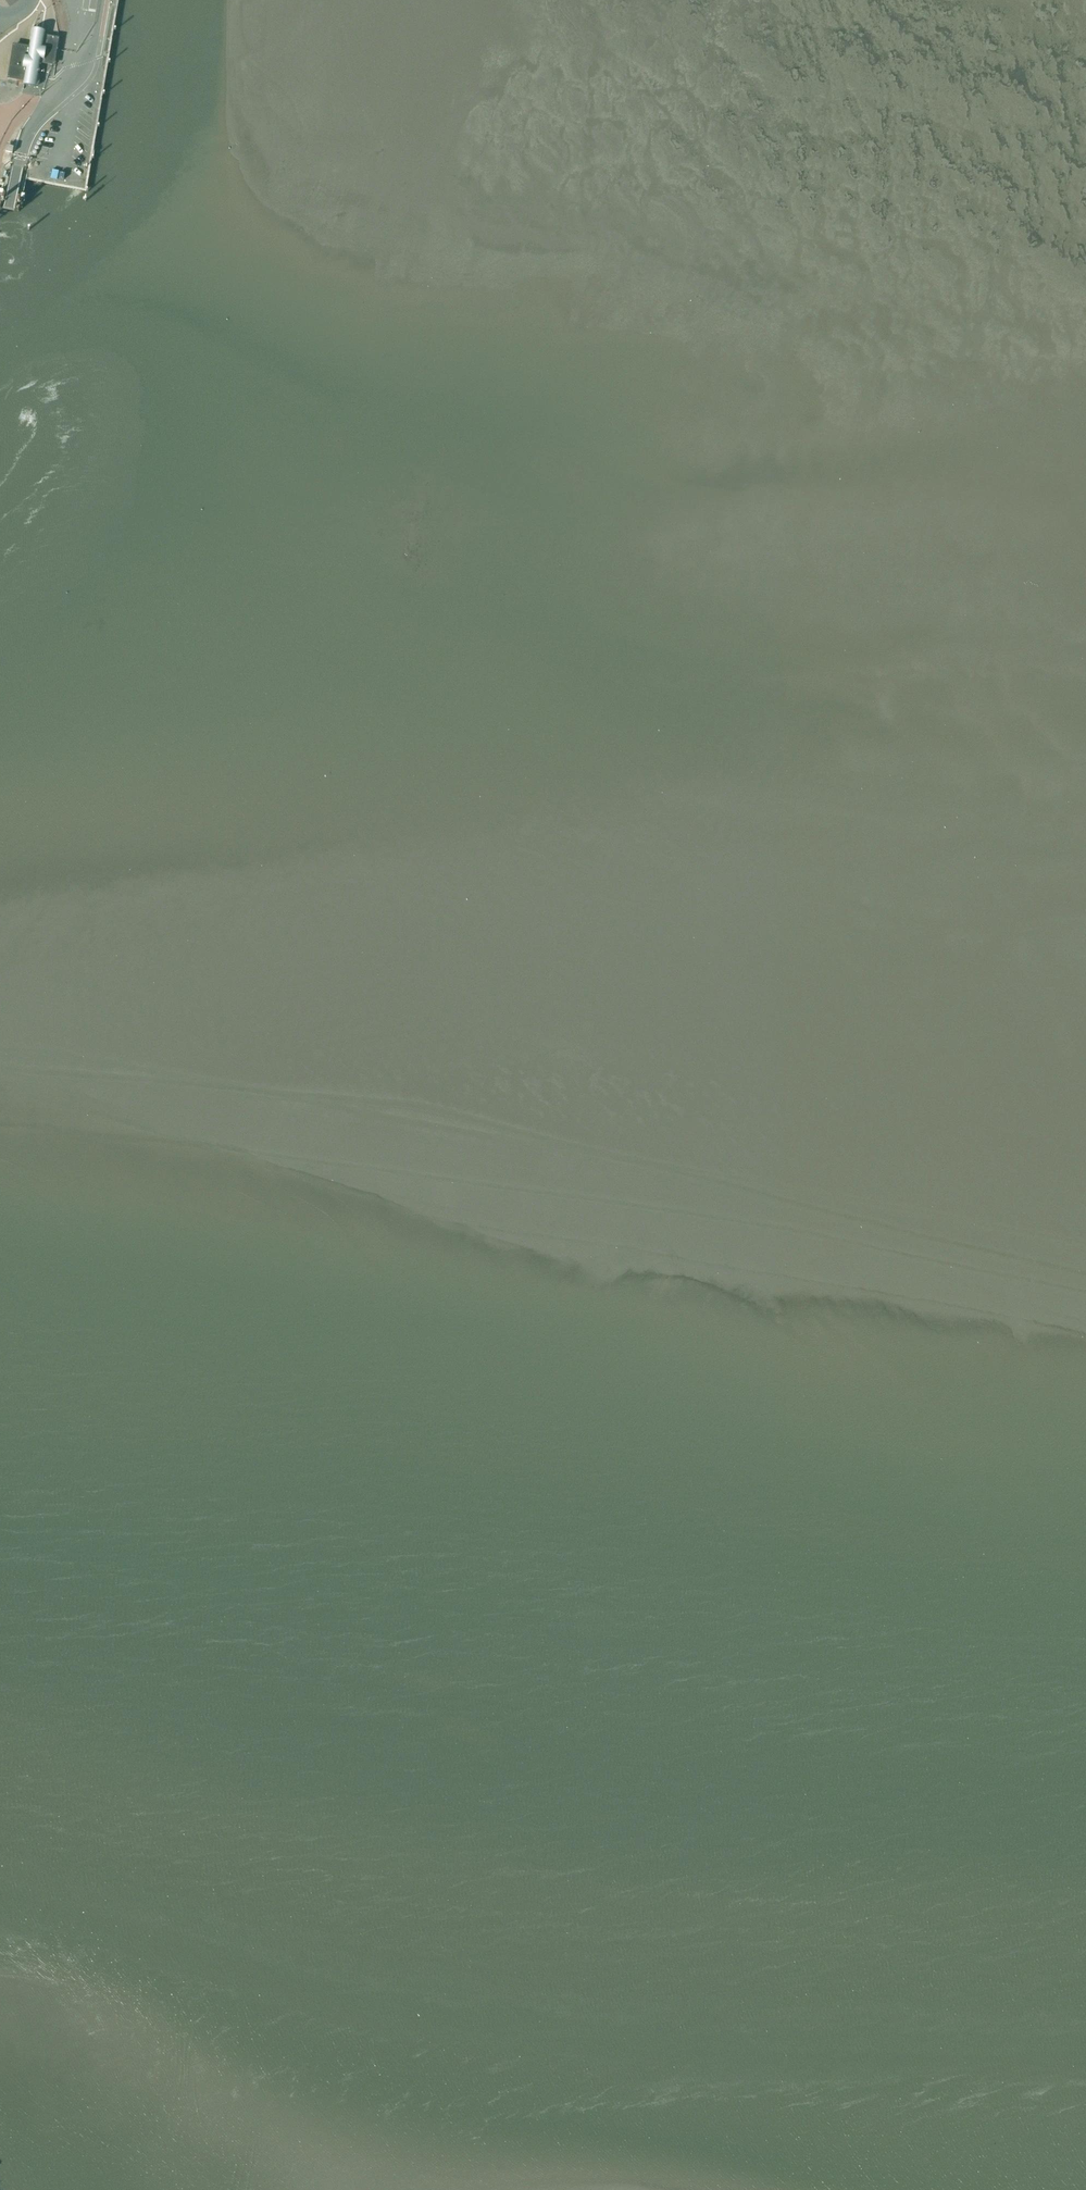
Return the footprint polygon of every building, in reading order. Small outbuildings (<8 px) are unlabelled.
[(13,45),(7,78),(35,83),(38,63),(41,63),(41,60),(51,62),(56,37),(32,33),(30,48),(13,45)]
